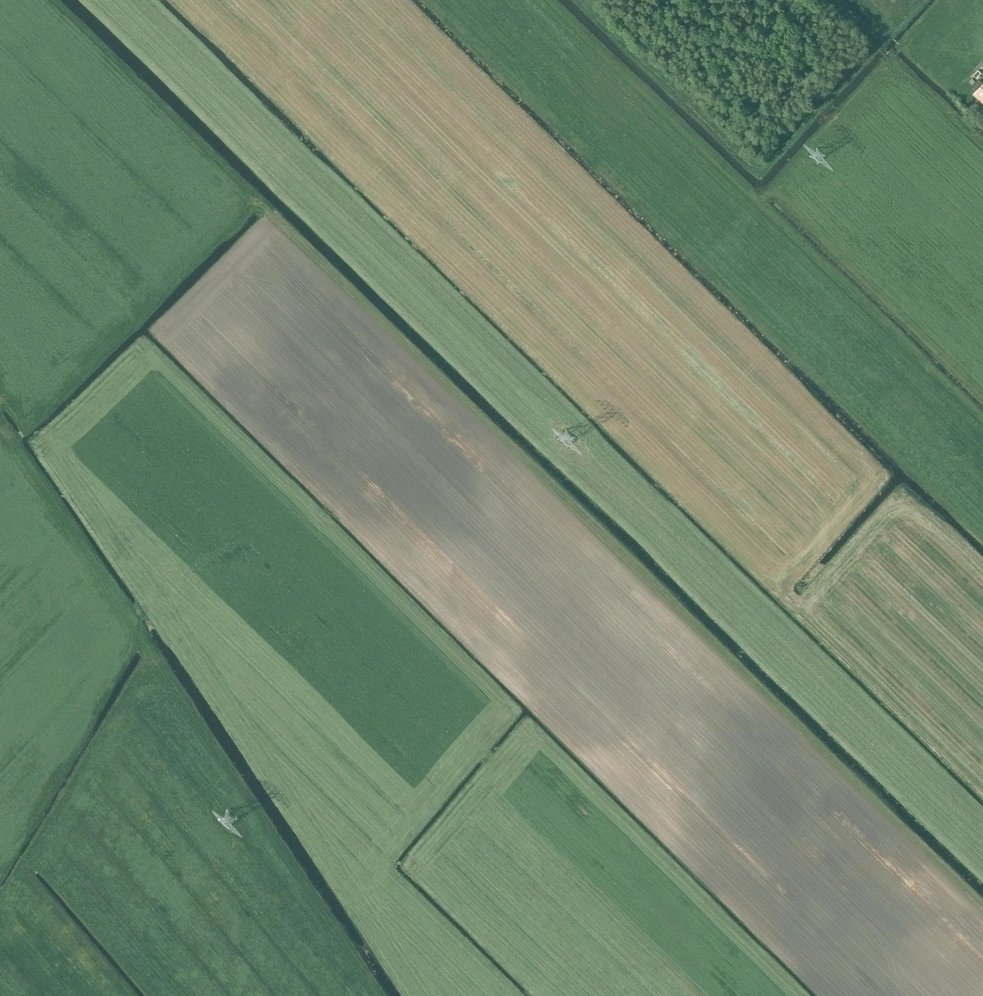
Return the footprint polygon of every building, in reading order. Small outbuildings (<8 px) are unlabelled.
[(973,48),(982,56),(982,36),(973,48)] [(972,96),(982,105),(982,84),(972,96)]
